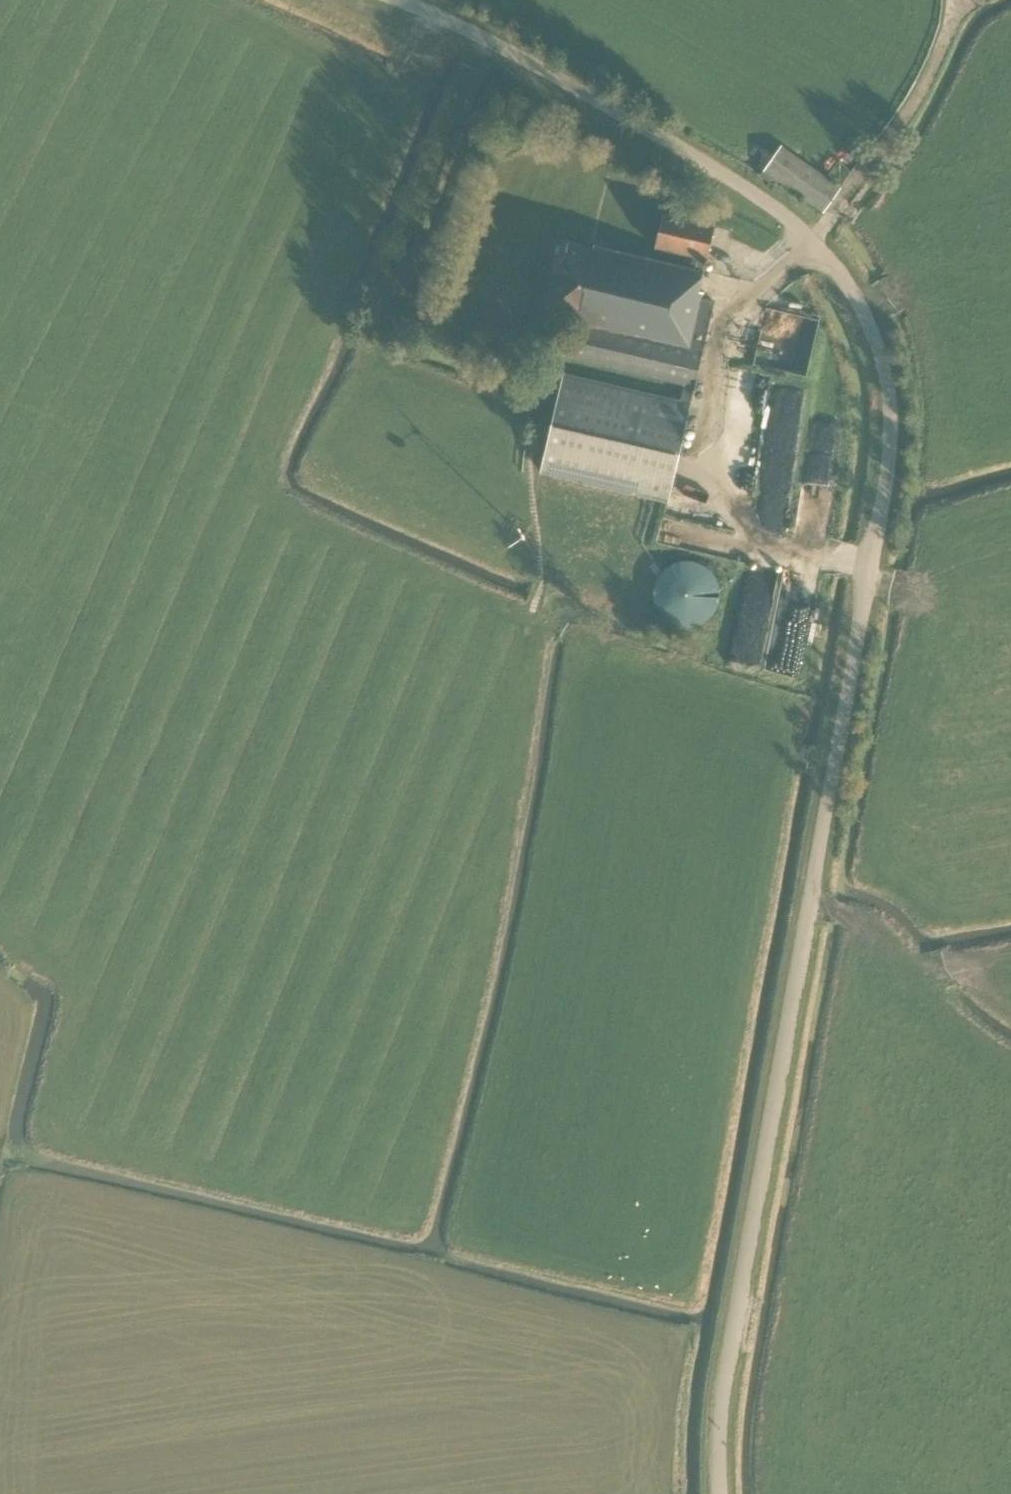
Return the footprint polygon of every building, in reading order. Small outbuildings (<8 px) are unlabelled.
[(843,189),(782,146),(761,176),(770,183),(774,177),(826,214),(843,189)] [(673,502),(715,314),(703,312),(706,295),(702,294),(716,229),(667,218),(659,251),(700,260),(698,269),(597,246),(596,253),(570,247),(554,315),(580,321),(571,361),(688,387),(683,408),(566,381),(545,473),(673,502)] [(675,563),(670,565),(666,568),(662,572),(659,577),(657,582),(656,587),(655,592),(655,597),(656,603),(658,608),(661,612),(664,616),(668,620),(672,623),(677,625),(682,626),(688,627),(693,626),(698,625),(703,623),(708,620),(712,616),(715,612),(718,608),(720,603),(721,598),(721,592),(720,587),(719,582),(717,577),(714,573),(710,569),(706,566),(701,563),(696,561),(691,560),(686,560),(680,561),(675,563)]
